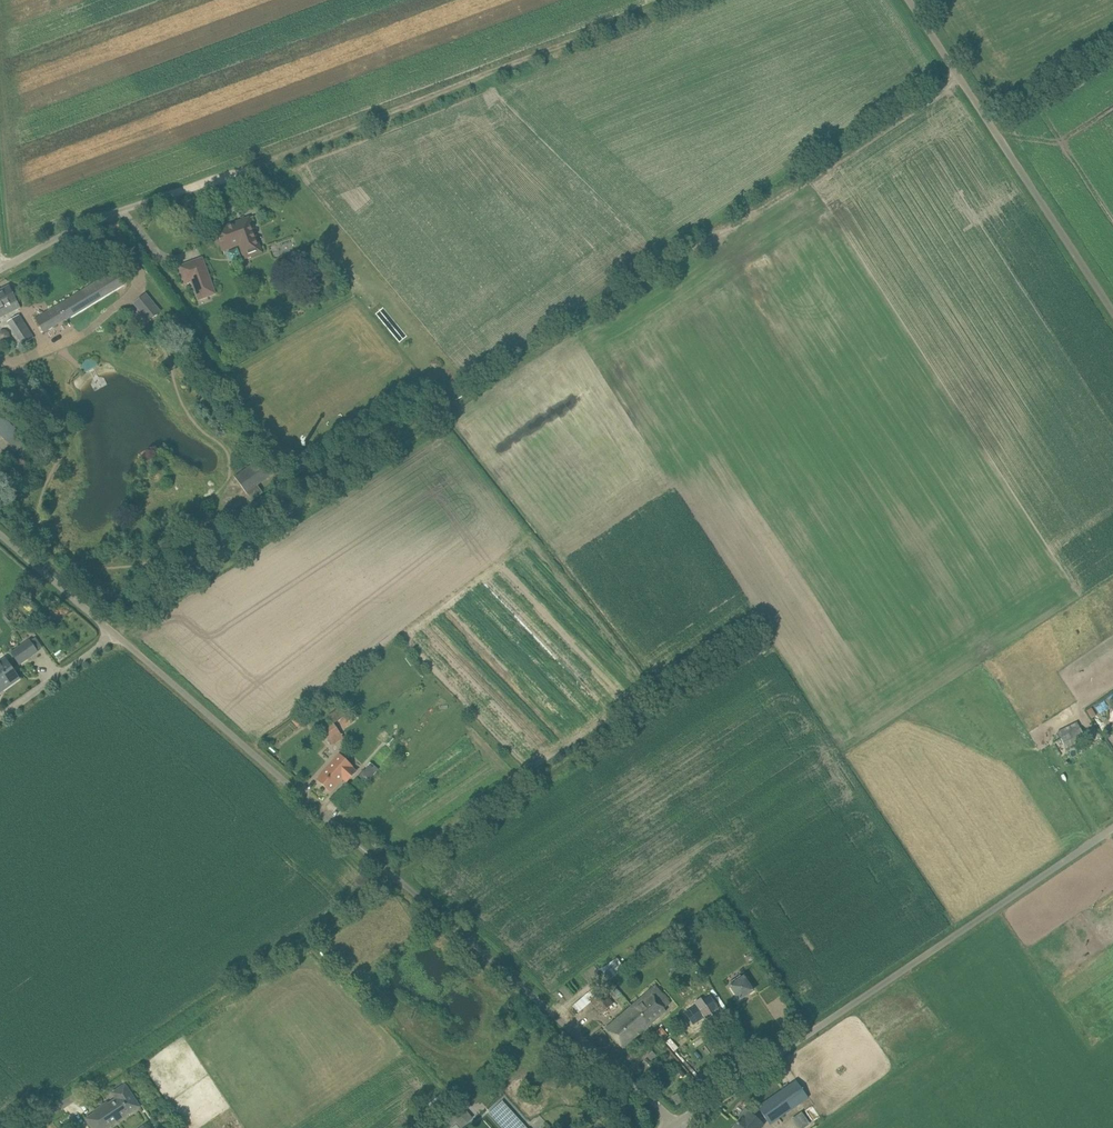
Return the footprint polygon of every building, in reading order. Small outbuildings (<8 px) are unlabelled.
[(261,252),(253,231),(250,220),(249,218),(215,230),(222,250),(239,243),(245,258),(261,252)] [(270,244),(274,257),(297,250),(293,237),(270,244)] [(215,294),(202,258),(179,267),(185,283),(191,281),(198,300),(215,294)] [(125,284),(122,280),(116,270),(36,319),(44,331),(65,318),(66,320),(125,284)] [(14,297),(9,288),(0,292),(0,318),(20,308),(14,297)] [(133,304),(148,322),(155,316),(150,311),(156,305),(146,293),(133,304)] [(34,338),(19,315),(7,323),(22,346),(34,338)] [(162,319),(156,324),(161,329),(166,324),(162,319)] [(83,367),(83,368),(85,372),(98,366),(95,361),(94,361),(94,360),(93,360),(92,360),(91,359),(90,359),(89,359),(88,360),(87,360),(86,361),(85,361),(85,362),(84,362),(84,363),(83,364),(83,365),(83,366),(83,367)] [(304,458),(297,463),(300,468),(308,463),(304,458)] [(247,494),(273,475),(268,468),(265,471),(256,461),(234,477),(247,494)] [(6,614),(2,618),(6,623),(11,620),(6,614)] [(38,652),(29,639),(11,652),(20,664),(38,652)] [(0,662),(0,680),(6,688),(19,679),(5,658),(0,662)] [(345,704),(329,715),(334,723),(350,712),(345,704)] [(1093,711),(1091,708),(1087,711),(1091,719),(1101,712),(1098,707),(1093,711)] [(351,714),(339,721),(344,728),(355,720),(351,714)] [(1081,733),(1080,729),(1077,722),(1057,732),(1060,738),(1066,749),(1085,739),(1081,733)] [(339,731),(334,723),(323,730),(328,738),(339,731)] [(347,782),(355,774),(356,773),(351,768),(352,767),(341,756),(318,780),(330,791),(342,778),(347,782)] [(366,783),(378,769),(371,763),(359,776),(366,783)] [(609,980),(625,969),(620,962),(604,973),(609,980)] [(744,977),(731,986),(740,999),(753,990),(744,977)] [(601,1014),(614,1003),(602,990),(590,1000),(601,1014)] [(632,1006),(649,1026),(665,1012),(647,992),(632,1006)] [(710,1014),(717,1009),(709,996),(702,1001),(700,999),(694,1003),(695,1005),(689,1010),(691,1014),(687,1017),(693,1025),(697,1022),(704,1018),(704,1019),(710,1015),(710,1014)] [(623,1049),(631,1041),(649,1026),(632,1006),(605,1028),(623,1049)] [(651,1051),(646,1057),(650,1061),(656,1056),(651,1051)] [(808,1098),(796,1081),(758,1107),(770,1124),(808,1098)] [(92,1127),(109,1127),(140,1107),(125,1084),(112,1093),(116,1099),(109,1104),(107,1102),(93,1111),(94,1113),(86,1119),(92,1127)] [(440,1095),(431,1102),(435,1107),(444,1100),(440,1095)] [(488,1113),(502,1127),(528,1127),(502,1100),(488,1113)] [(445,1118),(452,1126),(456,1122),(461,1127),(462,1127),(473,1118),(461,1104),(445,1118)] [(757,1119),(745,1108),(738,1115),(742,1118),(735,1127),(760,1127),(763,1124),(757,1119)] [(799,1127),(806,1127),(813,1124),(805,1111),(793,1119),(799,1127)]
